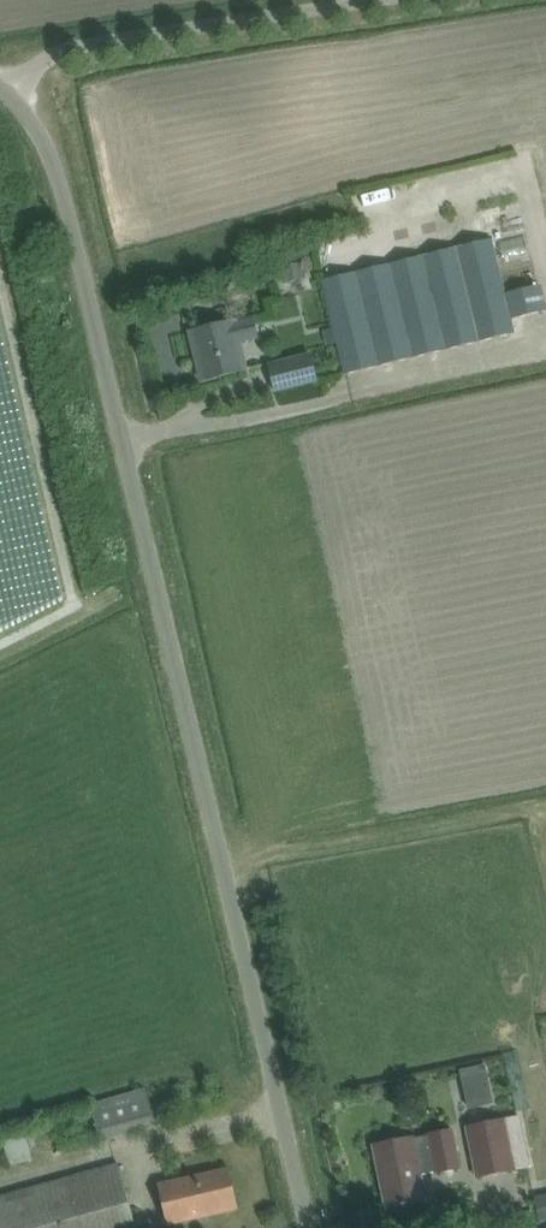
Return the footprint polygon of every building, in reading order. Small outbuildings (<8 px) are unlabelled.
[(339,351),(345,375),(514,333),(511,319),(545,311),(545,310),(540,285),(505,294),(491,239),(322,280),(339,351)] [(302,262),(280,266),(283,282),(305,278),(302,262)] [(198,365),(201,381),(247,370),(240,342),(257,337),(253,320),(236,324),(235,321),(190,332),(194,349),(201,347),(204,359),(198,365)] [(269,364),(270,368),(275,391),(317,381),(311,354),(269,364)] [(494,1104),(486,1065),(460,1071),(469,1110),(494,1104)] [(93,1104),(102,1139),(156,1125),(145,1089),(93,1104)] [(520,1115),(466,1125),(476,1178),(530,1166),(520,1115)] [(374,1146),(386,1208),(402,1204),(402,1207),(406,1206),(406,1203),(426,1199),(421,1174),(439,1171),(439,1174),(463,1168),(455,1130),(374,1146)] [(118,1162),(0,1196),(0,1227),(136,1227),(118,1162)] [(159,1185),(169,1226),(237,1209),(228,1169),(159,1185)] [(535,1198),(540,1222),(545,1221),(545,1195),(535,1198)]
